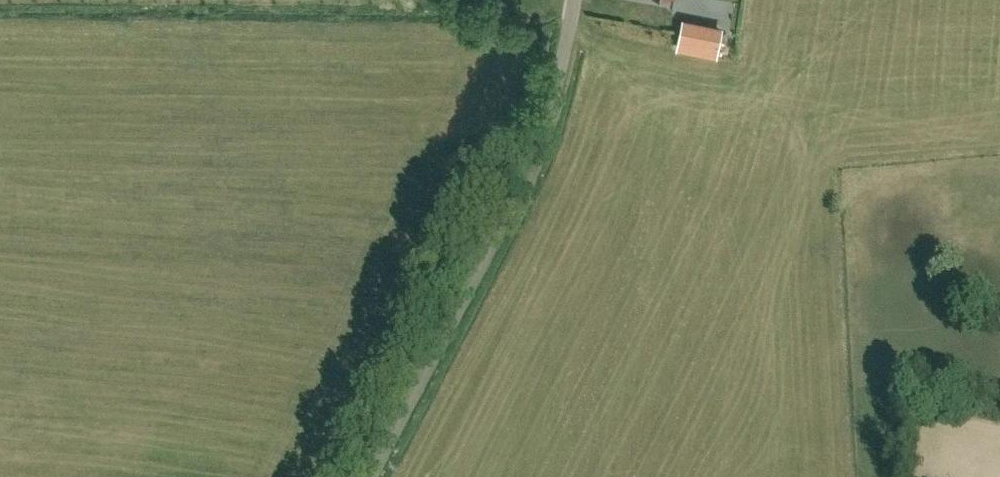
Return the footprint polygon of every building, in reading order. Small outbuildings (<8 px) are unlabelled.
[(712,2),(702,0),(683,0),(681,11),(709,17),(712,2)] [(721,32),(698,27),(693,49),(717,54),(721,32)]
